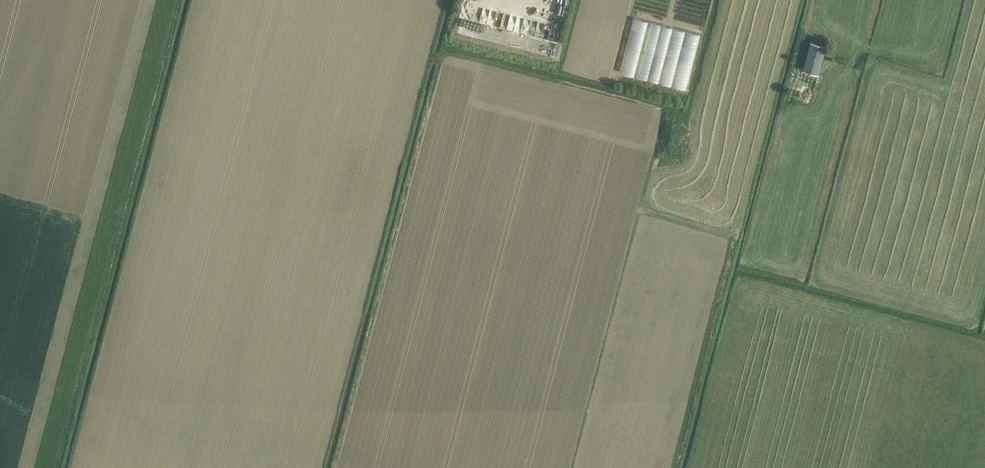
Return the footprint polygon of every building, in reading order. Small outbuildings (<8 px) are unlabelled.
[(700,33),(633,18),(620,73),(687,88),(700,33)] [(803,71),(820,76),(828,46),(811,41),(803,71)]
